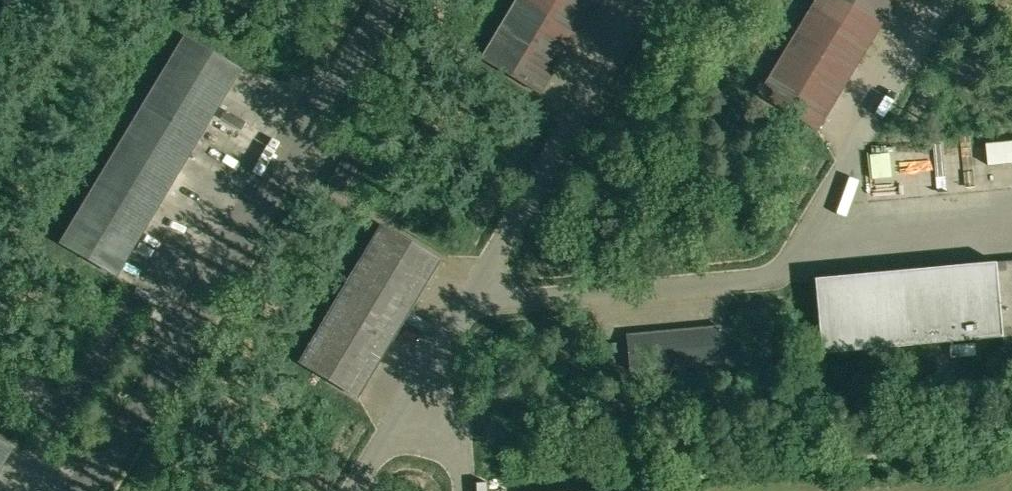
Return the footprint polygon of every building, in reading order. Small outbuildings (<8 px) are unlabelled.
[(539,93),(595,0),(517,0),(482,58),(539,93)] [(816,130),(894,0),(817,0),(760,95),(816,130)] [(61,244),(115,276),(239,70),(184,37),(61,244)] [(880,119),(887,108),(867,96),(860,107),(880,119)] [(233,150),(246,138),(231,123),(219,134),(233,150)] [(249,140),(277,151),(282,139),(254,128),(249,140)] [(1011,162),(1011,141),(985,143),(987,165),(1011,162)] [(300,363),(356,397),(438,261),(381,227),(300,363)] [(825,353),(1004,336),(1011,335),(1011,261),(818,279),(825,353)] [(627,336),(630,370),(723,362),(720,328),(627,336)] [(951,357),(976,355),(975,343),(950,345),(951,357)] [(11,449),(0,443),(0,467),(11,449)]
